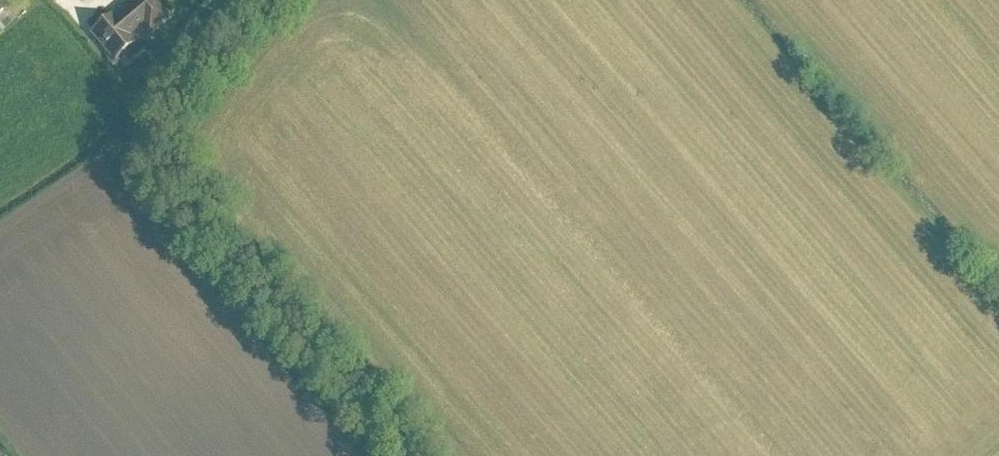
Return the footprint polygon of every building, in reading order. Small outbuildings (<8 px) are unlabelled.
[(8,9),(10,8),(2,0),(0,0),(0,32),(1,33),(17,19),(8,9)] [(150,32),(167,18),(152,0),(126,0),(124,2),(129,8),(113,21),(110,17),(90,34),(114,62),(120,57),(127,65),(147,48),(134,33),(144,25),(150,32)]
